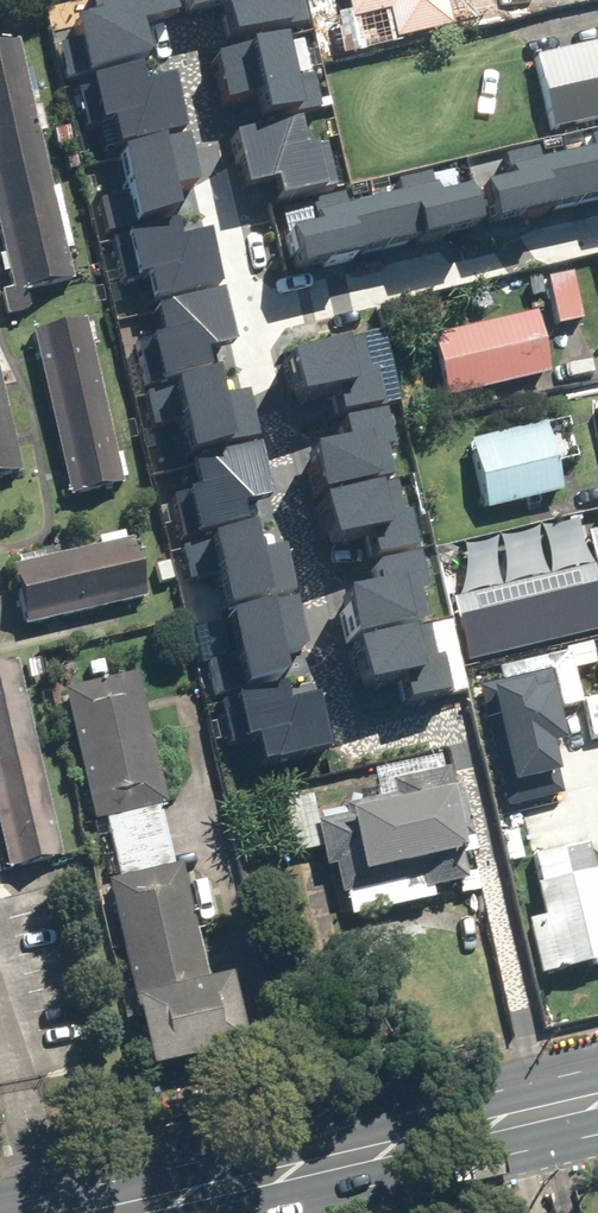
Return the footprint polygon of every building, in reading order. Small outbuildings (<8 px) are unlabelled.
[(59,33),(67,69),(137,54),(130,26),(169,18),(165,0),(78,0),(84,28),(59,33)] [(289,0),(175,0),(179,17),(218,9),(224,37),(294,22),(289,0)] [(351,8),(325,15),(335,57),(397,43),(396,39),(505,13),(502,0),(349,0),(351,8)] [(3,293),(8,313),(31,308),(26,288),(75,276),(19,39),(0,44),(0,233),(14,290),(3,293)] [(209,55),(217,101),(244,96),(248,118),(308,108),(296,39),(209,55)] [(535,67),(552,140),(597,129),(597,52),(535,67)] [(73,78),(80,112),(105,107),(113,143),(188,127),(177,75),(143,82),(139,64),(73,78)] [(226,134),(237,189),(267,184),(270,201),(320,192),(312,148),(303,150),(298,120),(226,134)] [(488,224),(543,212),(542,206),(597,194),(597,130),(586,133),(590,149),(543,159),(540,145),(500,154),(504,175),(479,181),(488,224)] [(119,189),(94,194),(102,228),(168,214),(164,195),(197,188),(186,136),(111,152),(119,189)] [(286,225),(296,269),(350,257),(349,251),(412,238),(413,244),(470,232),(461,192),(435,198),(429,170),(394,177),(397,194),(351,204),(348,190),(307,199),(312,220),(286,225)] [(107,238),(115,272),(140,267),(148,303),(222,287),(211,235),(177,242),(174,224),(107,238)] [(156,346),(131,351),(138,385),(205,371),(201,352),(234,345),(223,293),(148,309),(156,346)] [(540,312),(436,335),(449,397),(554,373),(540,312)] [(88,319),(33,332),(70,493),(124,481),(88,319)] [(284,358),(294,399),(329,391),(334,413),(381,402),(373,368),(365,370),(358,341),(284,358)] [(22,472),(0,375),(0,477),(22,472)] [(142,395),(150,429),(175,424),(183,461),(257,445),(246,393),(213,400),(209,381),(142,395)] [(339,447),(304,455),(314,496),(388,479),(381,450),(389,448),(381,413),(334,425),(339,447)] [(568,418),(549,422),(558,463),(577,458),(568,418)] [(545,432),(469,449),(484,518),(560,501),(545,432)] [(192,503),(167,509),(174,543),(241,529),(237,510),(270,503),(259,451),(184,467),(192,503)] [(311,501),(321,542),(356,534),(361,556),(408,545),(400,511),(392,512),(385,484),(311,501)] [(461,658),(597,629),(597,527),(589,529),(597,564),(448,596),(461,658)] [(102,546),(12,565),(25,624),(148,598),(135,538),(127,540),(125,531),(100,536),(102,546)] [(178,546),(186,580),(211,575),(219,611),(293,596),(282,543),(249,550),(245,532),(178,546)] [(375,595),(340,603),(350,644),(424,627),(417,598),(425,596),(417,561),(370,572),(375,595)] [(243,638),(208,646),(218,687),(292,670),(285,641),(293,639),(285,605),(238,616),(243,638)] [(347,649),(357,690),(392,682),(397,704),(444,693),(436,658),(428,660),(421,632),(347,649)] [(18,660),(0,664),(0,824),(10,865),(64,853),(18,660)] [(139,671),(63,688),(94,821),(106,818),(162,805),(169,803),(139,671)] [(540,686),(539,680),(490,689),(506,782),(561,773),(556,743),(567,741),(557,683),(540,686)] [(226,702),(235,743),(270,735),(275,757),(323,746),(315,712),(306,714),(299,685),(226,702)] [(372,771),(378,796),(349,803),(352,814),(317,822),(328,869),(339,867),(351,917),(435,898),(426,859),(468,849),(465,838),(475,835),(462,777),(452,779),(449,767),(445,768),(442,755),(372,771)] [(162,805),(106,818),(120,876),(176,864),(162,805)] [(567,847),(533,853),(544,916),(530,918),(540,973),(597,963),(597,870),(572,874),(567,847)] [(235,973),(207,980),(180,862),(176,864),(120,876),(110,879),(153,1066),(251,1043),(235,973)]
